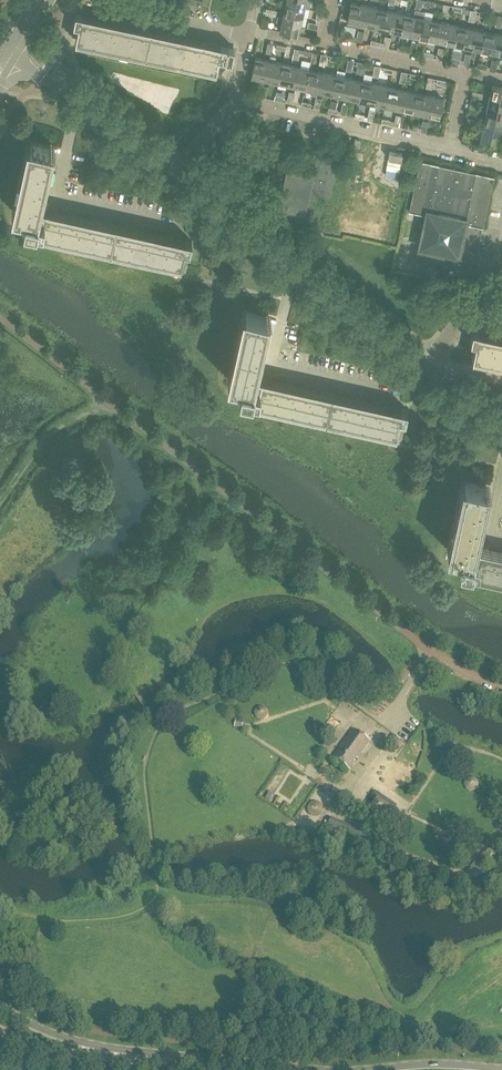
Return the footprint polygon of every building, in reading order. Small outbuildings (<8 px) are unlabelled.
[(359,11),(361,4),(351,2),(347,21),(365,25),(367,16),(362,15),(363,12),(359,11)] [(285,3),(283,12),(292,14),(291,18),(293,19),(292,23),(300,25),(304,7),(285,3)] [(379,7),(361,4),(359,11),(363,12),(362,15),(367,16),(365,25),(374,27),(379,7)] [(379,7),(374,27),(392,31),(394,23),(389,21),(390,18),(385,17),(387,9),(379,7)] [(405,13),(387,9),(385,17),(390,18),(389,21),(394,23),(392,31),(401,32),(405,13)] [(292,14),(283,12),(279,30),(298,34),(300,25),(292,23),(293,19),(291,18),(292,14)] [(76,38),(87,41),(217,68),(219,58),(226,59),(229,46),(221,44),(220,47),(82,17),(83,14),(76,13),(74,23),(79,25),(76,38)] [(405,13),(401,32),(419,36),(421,28),(416,27),(417,24),(412,23),(414,15),(405,13)] [(432,19),(414,15),(412,23),(417,24),(416,27),(421,28),(419,36),(428,38),(432,19)] [(261,26),(262,26),(267,27),(269,18),(263,16),(261,26)] [(432,19),(428,38),(446,42),(447,34),(443,33),(444,30),(439,29),(441,21),(432,19)] [(459,25),(441,21),(439,29),(444,30),(443,33),(447,34),(446,42),(454,44),(459,25)] [(459,25),(454,44),(472,48),(474,40),(470,39),(470,36),(466,35),(467,27),(459,25)] [(485,30),(467,27),(466,35),(470,36),(470,39),(474,40),(472,48),(481,50),(485,30)] [(485,30),(481,50),(499,54),(501,46),(497,45),(497,42),(492,41),(494,32),(485,30)] [(494,32),(492,41),(497,42),(497,45),(501,46),(499,54),(501,54),(501,34),(494,32)] [(251,77),(259,78),(257,84),(264,85),(265,80),(270,81),(271,72),(267,71),(267,69),(263,68),(265,59),(255,57),(251,77)] [(283,63),(265,59),(263,68),(267,69),(267,71),(271,72),(270,81),(278,82),(283,63)] [(283,63),(278,82),(279,82),(278,87),(286,89),(287,84),(296,86),(298,78),(293,77),(294,74),(290,73),(291,65),(283,63)] [(309,69),(291,65),(290,73),(294,74),(293,77),(298,78),(296,86),(305,88),(309,69)] [(309,69),(305,88),(313,90),(312,94),(318,95),(319,91),(323,92),(325,84),(320,83),(321,80),(316,79),(318,71),(309,69)] [(336,75),(318,71),(316,79),(321,80),(320,83),(325,84),(323,92),(332,94),(336,75)] [(336,75),(332,94),(350,98),(352,89),(347,88),(347,86),(343,85),(345,77),(336,75)] [(363,81),(345,77),(343,85),(347,86),(347,88),(352,89),(350,98),(359,100),(363,81)] [(363,81),(359,100),(377,104),(379,95),(374,94),(374,92),(370,91),(372,82),(363,81)] [(390,86),(372,82),(370,91),(374,92),(374,94),(379,95),(377,104),(386,105),(390,86)] [(490,94),(498,96),(497,100),(500,101),(499,105),(501,106),(501,87),(492,85),(490,94)] [(390,86),(386,105),(403,109),(405,101),(400,100),(401,97),(397,96),(398,88),(390,86)] [(417,92),(398,88),(397,96),(401,97),(400,100),(405,101),(403,109),(413,111),(417,92)] [(417,92),(413,111),(430,115),(432,107),(427,106),(428,103),(423,102),(425,94),(417,92)] [(443,98),(425,94),(423,102),(428,103),(427,106),(432,107),(430,115),(439,117),(443,98)] [(486,112),(501,116),(501,106),(499,105),(500,101),(497,100),(498,96),(490,94),(486,112)] [(484,121),(492,123),(491,127),(494,128),(493,132),(501,134),(501,131),(501,116),(486,112),(484,121)] [(492,123),(484,121),(480,139),(499,143),(501,134),(493,132),(494,128),(491,127),(492,123)] [(51,145),(30,141),(15,212),(25,214),(24,221),(42,225),(41,232),(181,263),(183,257),(184,249),(190,250),(192,240),(186,239),(185,242),(43,211),(37,210),(51,145)] [(331,196),(338,161),(338,160),(337,162),(333,162),(334,160),(317,156),(315,167),(288,161),(278,207),(313,215),(318,193),(331,196)] [(428,214),(421,246),(460,255),(467,223),(483,226),(495,175),(476,171),(476,172),(439,164),(439,163),(420,159),(409,210),(428,214)] [(397,194),(393,211),(403,213),(407,196),(397,194)] [(267,314),(246,309),(230,380),(241,382),(239,389),(257,394),(256,400),(397,432),(398,426),(400,418),(405,419),(408,409),(401,408),(401,411),(258,379),(253,378),(267,314)] [(483,358),(501,362),(501,340),(488,337),(479,335),(480,332),(473,331),(471,341),(476,343),(474,350),(473,356),(483,358)] [(450,544),(449,551),(460,553),(458,560),(477,564),(475,571),(501,577),(501,555),(477,550),(471,548),(485,484),(464,480),(450,544)] [(457,560),(458,555),(447,552),(445,558),(457,560)] [(357,759),(370,742),(354,730),(333,758),(350,770),(355,762),(354,761),(356,758),(357,759)] [(382,828),(396,806),(375,792),(370,799),(369,801),(374,804),(371,810),(366,806),(361,814),(382,828)] [(331,819),(327,829),(336,833),(335,836),(360,846),(361,843),(374,849),(379,836),(338,819),(337,821),(331,819)]
